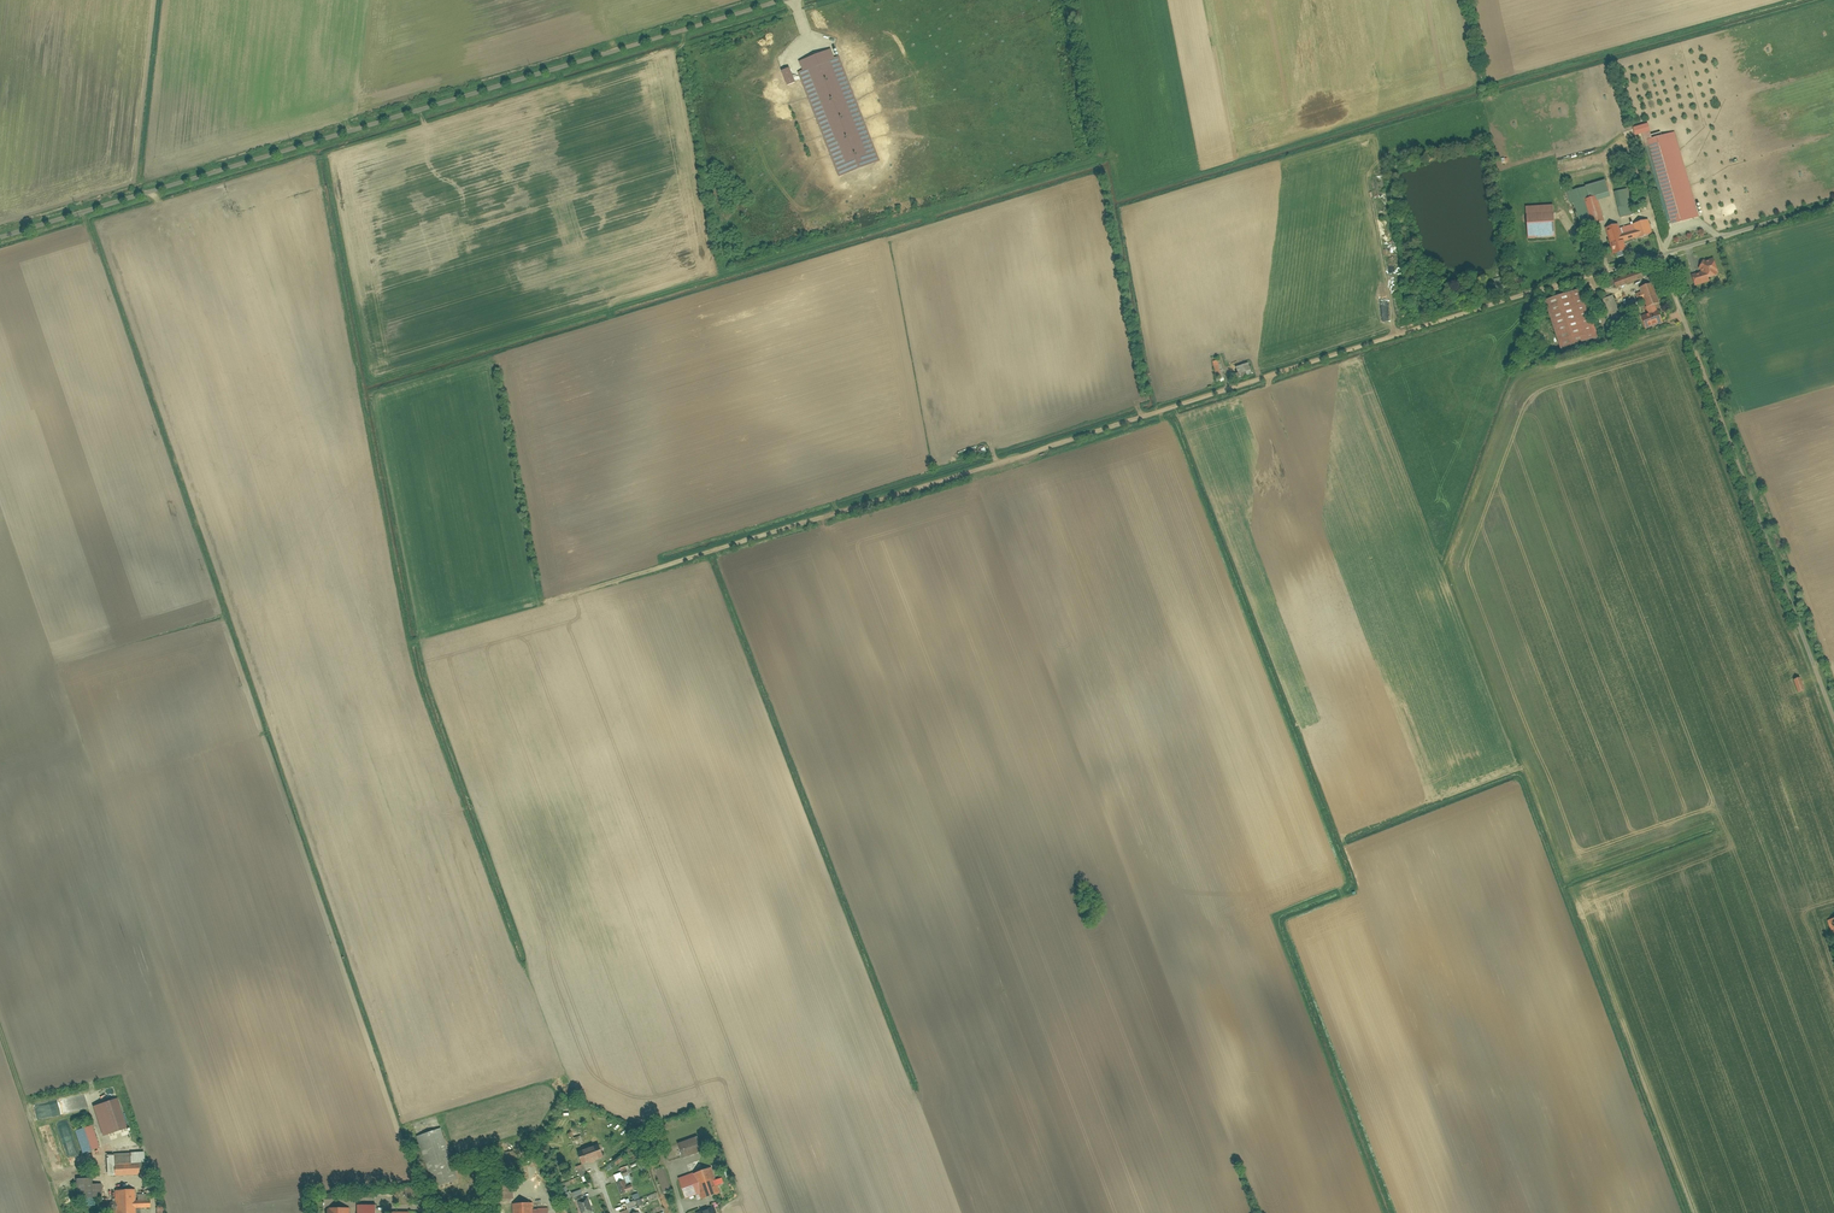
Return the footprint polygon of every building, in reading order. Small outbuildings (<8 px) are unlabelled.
[(797,71),(838,177),(880,161),(872,140),(839,55),(834,57),(831,48),(798,61),(802,69),(797,71)] [(782,74),(788,88),(796,85),(790,70),(782,74)] [(1633,126),(1635,135),(1650,131),(1648,122),(1633,126)] [(1640,139),(1664,226),(1699,216),(1675,131),(1648,139),(1647,137),(1640,139)] [(1569,204),(1572,203),(1580,228),(1602,221),(1596,201),(1608,197),(1607,193),(1609,192),(1605,179),(1565,191),(1569,204)] [(1619,217),(1632,215),(1627,189),(1613,191),(1619,217)] [(1526,206),(1527,239),(1555,237),(1554,204),(1526,206)] [(1621,242),(1652,234),(1648,220),(1618,227),(1617,224),(1606,227),(1607,230),(1604,231),(1611,255),(1624,251),(1621,242)] [(1698,269),(1701,271),(1691,274),(1695,286),(1710,282),(1719,272),(1714,257),(1706,260),(1703,259),(1698,269)] [(1613,288),(1642,279),(1640,274),(1633,276),(1632,273),(1611,279),(1613,288)] [(1642,330),(1660,324),(1654,304),(1656,303),(1650,283),(1637,287),(1639,292),(1633,294),(1636,302),(1642,301),(1646,314),(1638,317),(1642,330)] [(1582,287),(1544,299),(1560,349),(1598,336),(1582,287)] [(1601,299),(1607,322),(1620,318),(1613,296),(1601,299)] [(1255,373),(1251,363),(1240,368),(1244,378),(1255,373)] [(951,439),(953,445),(968,441),(965,434),(951,439)] [(1797,693),(1803,691),(1800,677),(1793,679),(1797,693)] [(119,1099),(95,1107),(105,1135),(128,1127),(119,1099)] [(51,1115),(66,1113),(64,1101),(51,1103),(51,1106),(40,1107),(41,1118),(50,1116),(49,1109),(52,1108),(52,1112),(51,1112),(51,1115)] [(93,1127),(75,1133),(82,1155),(100,1150),(93,1127)] [(442,1129),(418,1137),(435,1188),(459,1180),(442,1129)] [(680,1143),(686,1158),(705,1151),(699,1136),(680,1143)] [(598,1142),(576,1150),(581,1164),(603,1156),(598,1142)] [(132,1165),(115,1165),(115,1156),(106,1157),(107,1177),(140,1175),(139,1165),(146,1165),(146,1152),(131,1153),(132,1165)] [(657,1169),(663,1193),(672,1191),(666,1167),(657,1169)] [(712,1168),(678,1181),(686,1201),(700,1195),(702,1201),(721,1193),(712,1168)] [(616,1182),(620,1194),(634,1189),(631,1183),(627,1184),(625,1178),(616,1182)] [(93,1179),(78,1180),(78,1197),(104,1197),(103,1184),(93,1184),(93,1179)] [(114,1191),(115,1212),(138,1212),(138,1210),(149,1210),(148,1197),(138,1198),(138,1191),(114,1191)] [(580,1212),(587,1212),(593,1211),(587,1196),(576,1200),(580,1212)] [(512,1205),(512,1212),(525,1212),(525,1205),(512,1205)]
